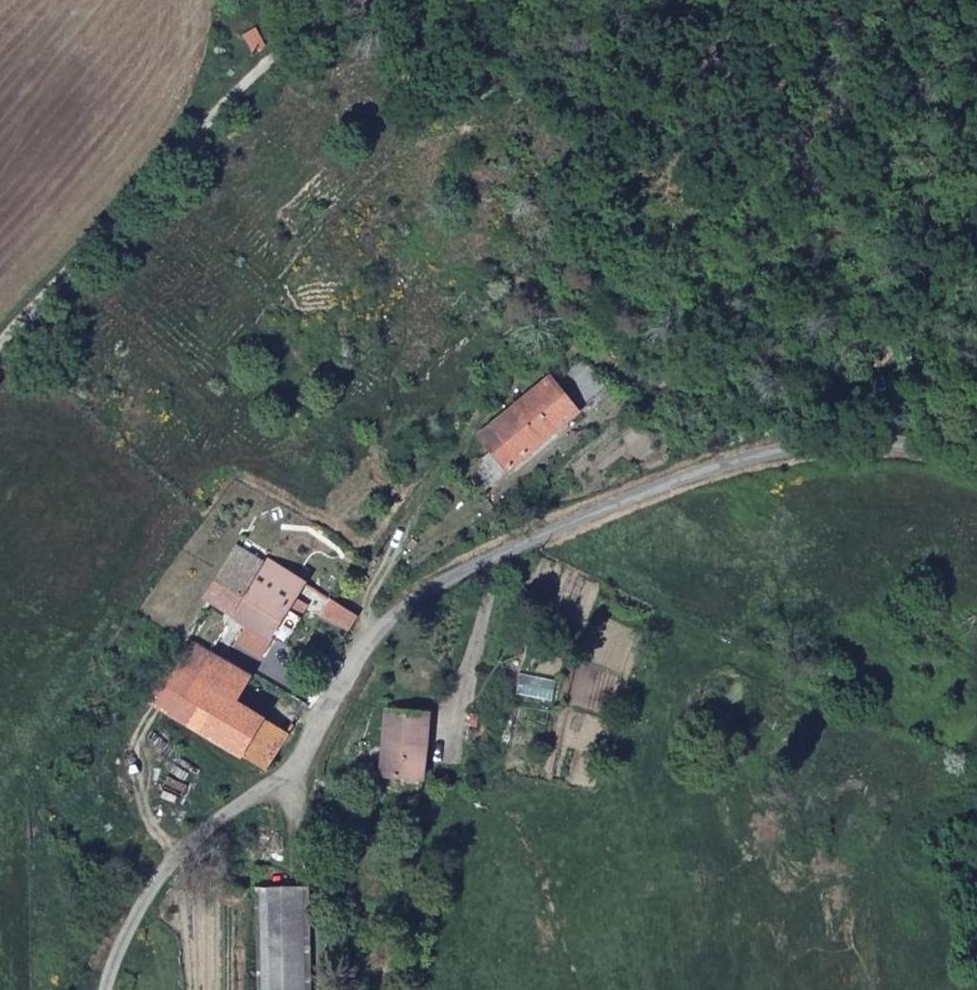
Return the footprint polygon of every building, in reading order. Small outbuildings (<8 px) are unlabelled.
[(245,35),(255,53),(267,48),(257,28),(245,35)] [(569,386),(562,372),(480,439),(490,452),(508,473),(582,413),(564,391),(569,386)] [(482,494),(508,473),(490,452),(465,473),(482,494)] [(252,579),(262,563),(238,549),(228,565),(252,579)] [(288,610),(303,586),(263,561),(262,563),(252,579),(228,565),(209,600),(287,647),(303,620),(288,610)] [(347,635),(358,618),(331,602),(321,620),(347,635)] [(238,672),(185,641),(151,699),(241,756),(262,719),(233,700),(247,677),(238,672)] [(439,713),(395,709),(392,747),(394,748),(391,776),(434,778),(439,713)] [(262,719),(241,756),(266,772),(288,736),(262,719)] [(255,887),(258,989),(311,989),(310,886),(255,887)]
